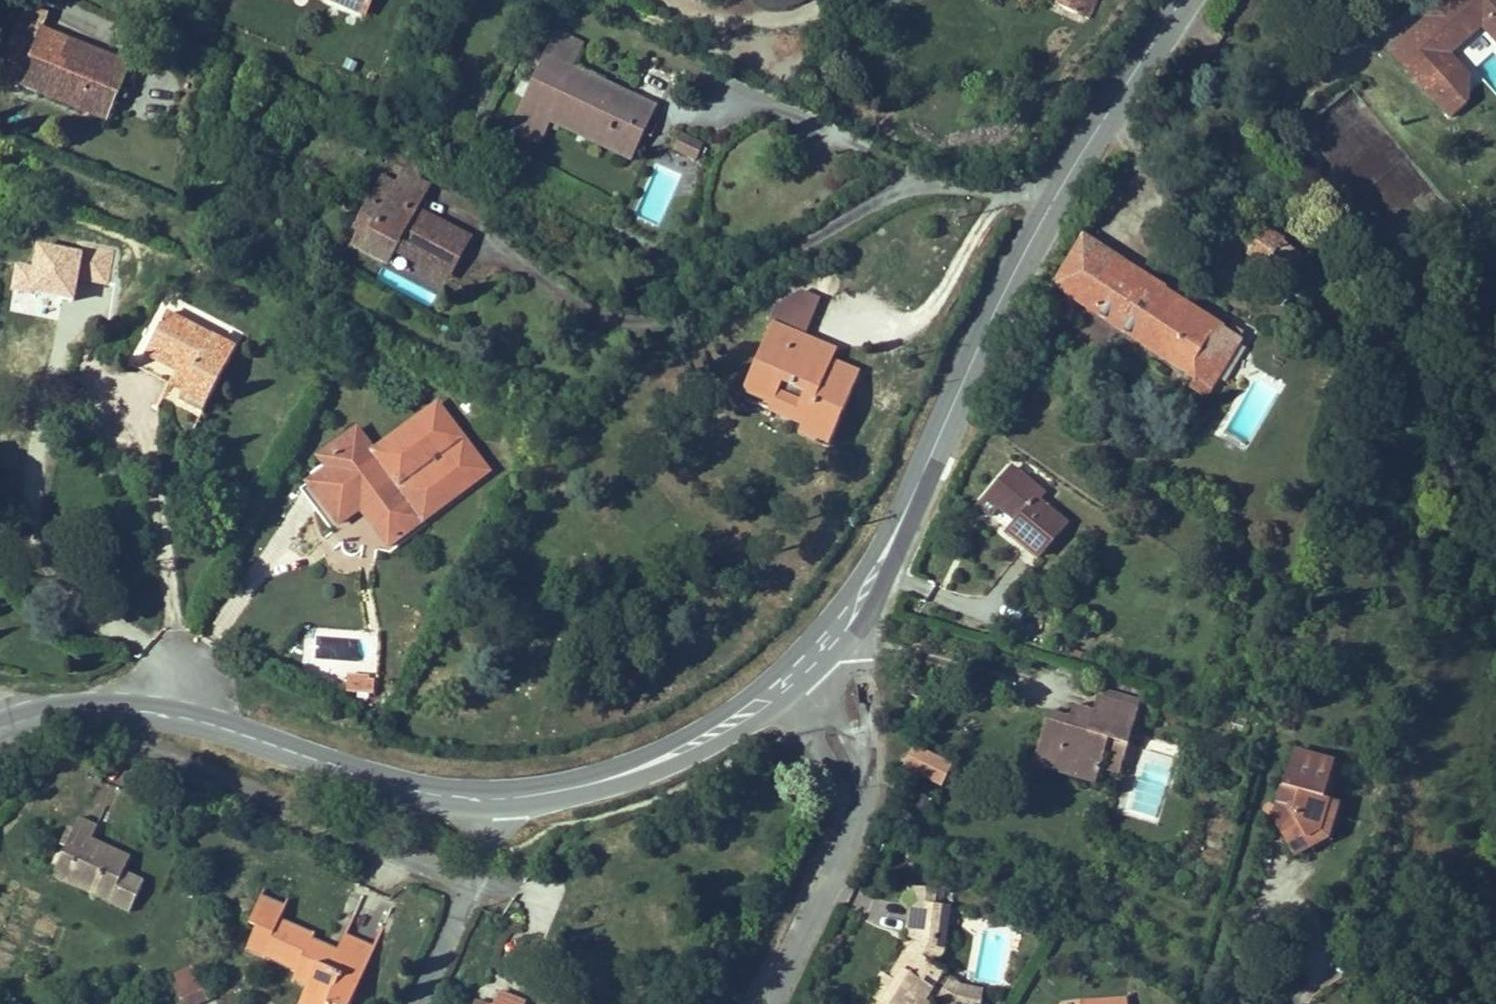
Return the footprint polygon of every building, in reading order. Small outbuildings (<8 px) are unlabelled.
[(372,20),(382,0),(329,0),(372,20)] [(1088,0),(1065,0),(1062,6),(1081,15),(1088,0)] [(1102,0),(1088,0),(1081,15),(1092,21),(1102,0)] [(1445,102),(1460,87),(1447,73),(1463,58),(1443,38),(1475,8),(1495,30),(1495,29),(1495,0),(1418,0),(1421,4),(1399,25),(1417,44),(1403,57),(1445,102)] [(0,69),(0,88),(16,95),(19,89),(102,127),(128,70),(42,31),(47,20),(26,11),(0,69)] [(585,38),(557,25),(513,120),(541,133),(550,114),(634,153),(659,98),(575,59),(585,38)] [(1417,44),(1399,25),(1385,38),(1403,57),(1417,44)] [(673,150),(697,161),(705,143),(681,132),(673,150)] [(414,179),(420,168),(384,149),(375,167),(396,178),(400,172),(414,179)] [(381,267),(387,256),(441,282),(462,238),(409,212),(418,195),(393,183),(390,190),(374,183),(350,232),(357,235),(349,252),(381,267)] [(1289,273),(1309,246),(1270,216),(1244,252),(1272,273),(1278,265),(1289,273)] [(1240,339),(1083,236),(1051,285),(1208,388),(1240,339)] [(233,352),(163,317),(135,373),(167,389),(162,399),(201,417),(233,352)] [(810,351),(814,341),(767,323),(743,386),(770,396),(766,404),(800,417),(796,426),(827,438),(854,367),(829,357),(810,351)] [(832,348),(814,341),(810,351),(829,357),(832,348)] [(327,458),(327,467),(300,485),(329,528),(370,500),(396,538),(428,516),(424,511),(438,501),(441,487),(453,489),(455,479),(470,482),(474,451),(454,448),(447,438),(450,421),(417,416),(415,431),(401,428),(400,441),(386,439),(358,459),(352,452),(340,449),(327,458)] [(1036,562),(1065,527),(1036,504),(1041,497),(1008,469),(974,511),(1036,562)] [(1114,779),(1133,717),(1094,704),(1089,719),(1085,733),(1066,727),(1045,721),(1035,755),(1058,762),(1053,778),(1072,784),(1077,767),(1097,773),(1114,779)] [(1070,713),(1066,727),(1085,733),(1089,719),(1070,713)] [(904,769),(946,785),(955,759),(913,743),(904,769)] [(1058,762),(1035,755),(1030,771),(1053,778),(1058,762)] [(1323,774),(1283,765),(1274,800),(1281,803),(1275,825),(1268,828),(1262,830),(1281,872),(1300,863),(1295,854),(1309,847),(1319,811),(1315,810),(1323,774)] [(1077,767),(1072,784),(1092,790),(1097,773),(1077,767)] [(1281,803),(1274,800),(1268,828),(1275,825),(1281,803)] [(1295,854),(1300,863),(1302,867),(1325,856),(1335,815),(1319,811),(1309,847),(1295,854)] [(99,825),(81,816),(56,870),(95,888),(92,894),(108,902),(130,854),(93,837),(99,825)] [(95,888),(56,870),(53,876),(92,894),(95,888)] [(248,880),(233,915),(258,926),(249,944),(267,952),(296,966),(292,975),(309,983),(304,994),(327,1003),(334,1003),(336,999),(346,1003),(351,1003),(377,945),(346,931),(338,947),(335,953),(325,948),(328,943),(311,935),(314,930),(265,908),(272,891),(248,880)] [(362,891),(356,931),(381,935),(387,894),(362,891)] [(911,900),(907,930),(915,942),(891,980),(881,975),(868,995),(882,1003),(931,1003),(939,991),(932,986),(943,968),(933,962),(945,941),(948,904),(911,900)] [(335,953),(338,947),(328,943),(325,948),(335,953)] [(267,952),(249,944),(247,950),(264,957),(267,952)] [(197,977),(189,981),(201,1003),(209,999),(197,977)] [(944,998),(973,1003),(981,1003),(985,986),(949,978),(944,998)] [(176,988),(185,1003),(200,1003),(201,1003),(189,981),(176,988)] [(526,1000),(501,989),(494,1003),(524,1003),(526,1000)] [(304,994),(300,1003),(327,1003),(304,994)] [(868,995),(862,1003),(882,1003),(868,995)]
